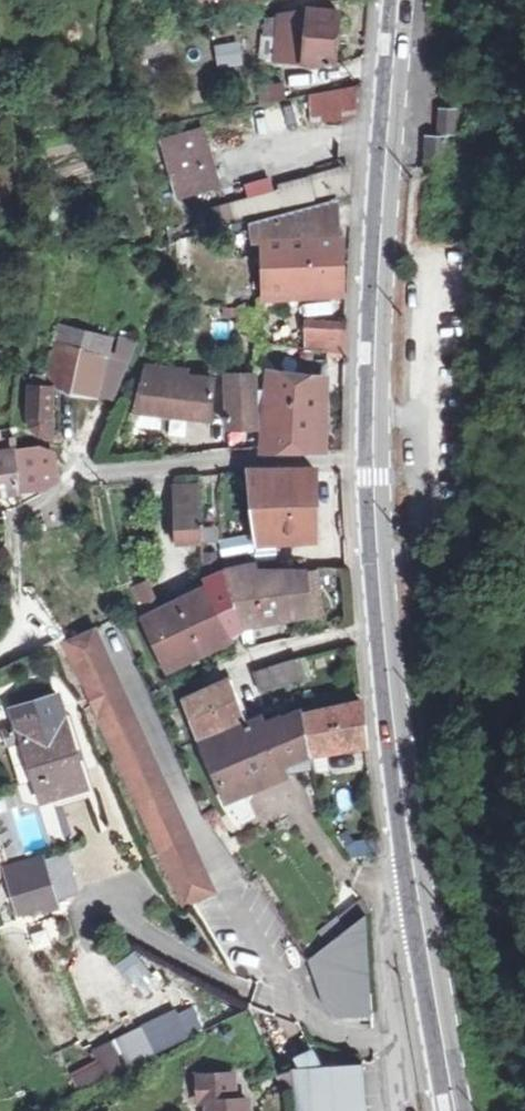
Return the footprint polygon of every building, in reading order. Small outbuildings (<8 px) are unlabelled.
[(352,53),(356,9),(301,3),(294,44),(352,53)] [(304,99),(312,129),(365,115),(356,84),(304,99)] [(261,86),(260,103),(285,104),(286,87),(261,86)] [(456,117),(469,116),(466,95),(454,98),(456,117)] [(463,159),(461,127),(444,126),(444,156),(463,159)] [(194,133),(152,141),(164,199),(206,189),(194,133)] [(167,222),(170,235),(212,223),(347,192),(348,166),(193,203),(195,216),(167,222)] [(271,241),(273,262),(349,261),(350,235),(343,235),(341,201),(267,221),(264,228),(263,232),(263,236),(271,241)] [(273,262),(268,294),(348,290),(349,261),(273,262)] [(302,313),(299,338),(343,341),(344,313),(302,313)] [(55,328),(52,394),(76,396),(77,355),(99,356),(98,331),(82,331),(55,328)] [(299,338),(268,336),(268,349),(343,352),(343,341),(299,338)] [(77,355),(76,396),(98,396),(99,356),(77,355)] [(195,371),(196,365),(151,363),(139,438),(181,443),(188,410),(216,409),(218,375),(195,371)] [(265,403),(276,403),(276,384),(264,380),(264,370),(234,368),(239,423),(266,419),(265,403)] [(275,447),(331,447),(331,371),(264,370),(264,380),(276,384),(276,403),(275,447)] [(47,389),(28,389),(29,435),(51,436),(47,389)] [(21,497),(18,454),(17,434),(0,434),(0,500),(21,497)] [(58,457),(18,454),(21,497),(45,496),(45,485),(60,485),(58,457)] [(311,465),(250,469),(254,544),(313,543),(311,465)] [(203,484),(174,485),(177,549),(206,548),(203,484)] [(227,571),(241,619),(312,607),(323,606),(321,587),(312,582),(309,563),(264,562),(261,553),(225,565),(227,571)] [(241,619),(227,571),(207,580),(219,610),(224,624),(241,619)] [(219,610),(207,580),(148,612),(171,657),(197,647),(190,625),(219,610)] [(152,582),(131,587),(138,610),(158,604),(152,582)] [(190,625),(197,647),(228,632),(224,624),(219,610),(190,625)] [(182,898),(210,886),(97,622),(69,635),(182,898)] [(318,665),(310,646),(264,662),(273,679),(318,665)] [(217,722),(257,704),(241,666),(198,682),(217,722)] [(18,738),(46,803),(89,784),(50,696),(7,715),(16,733),(18,738)] [(361,698),(309,714),(316,753),(367,744),(361,698)] [(316,753),(309,714),(206,740),(209,754),(246,824),(260,819),(255,790),(288,780),(286,758),(316,753)] [(16,733),(1,740),(3,745),(18,738),(16,733)] [(316,753),(286,758),(288,780),(320,775),(316,753)] [(48,857),(26,867),(42,903),(64,893),(48,857)] [(0,874),(0,897),(10,918),(31,909),(34,915),(44,911),(41,904),(43,904),(42,903),(26,867),(25,863),(0,874)] [(370,927),(374,913),(369,909),(342,928),(349,942),(366,930),(370,927)] [(349,942),(342,928),(325,937),(333,951),(349,942)] [(372,1032),(366,930),(349,942),(333,951),(316,960),(326,1018),(336,1033),(372,1032)] [(194,1005),(91,1051),(96,1062),(69,1074),(77,1090),(206,1033),(194,1005)] [(320,1054),(297,1056),(298,1070),(321,1068),(320,1054)] [(232,1093),(230,1068),(195,1071),(197,1097),(206,1096),(208,1110),(248,1110),(246,1092),(232,1093)] [(361,1075),(293,1072),(301,1110),(365,1110),(361,1075)] [(290,1080),(272,1085),(277,1110),(297,1110),(290,1080)]
